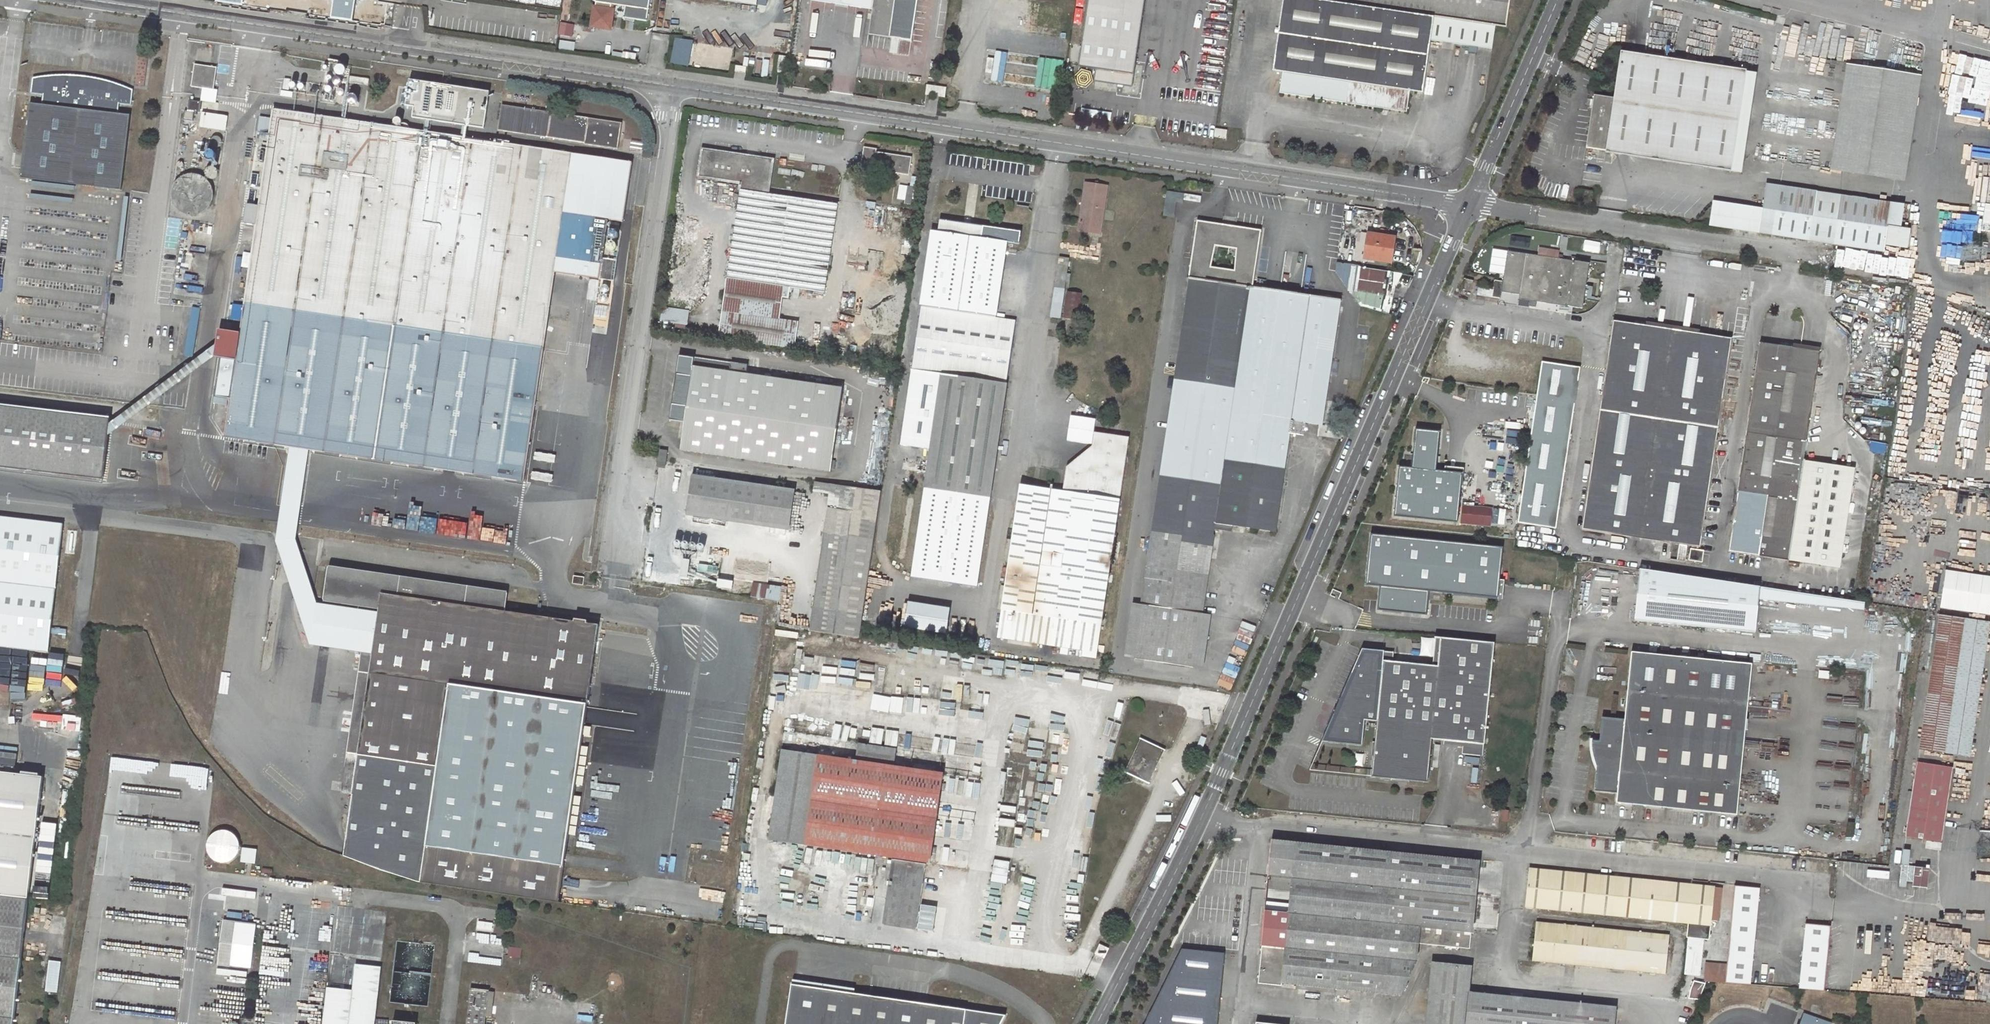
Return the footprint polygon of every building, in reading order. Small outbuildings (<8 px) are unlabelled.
[(623,18),(647,21),(650,0),(595,0),(595,1),(596,2),(595,6),(594,6),(591,26),(610,29),(613,9),(611,9),(611,4),(625,6),(623,18)] [(810,0),(872,10),(869,34),(911,41),(917,0),(810,0)] [(1094,81),(1132,87),(1144,0),(1088,0),(1078,66),(1096,69),(1094,81)] [(1346,103),(1407,111),(1410,91),(1422,93),(1430,41),(1491,50),(1495,26),(1506,27),(1510,0),(1283,0),(1272,71),(1283,72),(1280,93),(1346,103)] [(1980,56),(1989,57),(1989,31),(1983,30),(1980,56)] [(676,38),(672,64),(690,67),(694,41),(676,38)] [(561,40),(560,48),(574,50),(576,43),(561,40)] [(159,42),(151,41),(150,52),(158,53),(159,42)] [(211,64),(213,51),(198,49),(196,62),(211,64)] [(1594,95),(1585,147),(1606,150),(1605,152),(1731,171),(1746,72),(1746,71),(1620,51),(1613,98),(1594,95)] [(779,55),(776,72),(786,74),(788,57),(779,55)] [(194,64),(191,87),(213,90),(217,68),(194,64)] [(736,72),(747,73),(748,67),(737,65),(736,72)] [(1895,178),(1911,74),(1857,66),(1841,170),(1895,178)] [(1741,173),(1756,74),(1746,72),(1731,171),(1731,172),(1741,173)] [(122,105),(134,107),(136,91),(119,84),(110,81),(93,78),(85,76),(76,76),(67,75),(59,75),(50,76),(35,78),(33,94),(45,95),(43,105),(31,104),(22,179),(124,191),(133,116),(121,115),(122,105)] [(368,85),(368,79),(347,75),(346,81),(368,85)] [(928,85),(926,94),(936,96),(937,86),(928,85)] [(937,86),(936,96),(944,97),(945,87),(937,86)] [(200,113),(201,102),(189,101),(188,111),(200,113)] [(622,122),(501,105),(497,130),(547,137),(548,127),(555,128),(553,138),(618,148),(622,122)] [(601,266),(608,220),(564,213),(573,154),(273,108),(272,118),(270,134),(239,334),(217,331),(215,346),(223,351),(236,353),(223,438),(523,482),(557,259),(601,266)] [(225,131),(227,116),(202,113),(200,128),(225,131)] [(261,117),(259,133),(270,134),(272,118),(261,117)] [(1216,129),(1215,137),(1226,139),(1227,131),(1216,129)] [(631,149),(633,134),(625,133),(623,148),(631,149)] [(864,147),(861,162),(865,162),(864,169),(908,176),(912,157),(876,152),(877,149),(864,147)] [(798,322),(779,319),(783,293),(790,293),(790,287),(824,292),(837,205),(767,195),(772,161),(703,150),(699,177),(742,183),(718,338),(794,349),(798,322)] [(582,165),(583,163),(584,161),(583,160),(582,158),(581,157),(579,157),(577,157),(575,159),(574,162),(575,164),(577,166),(579,166),(580,166),(582,165)] [(573,175),(573,177),(574,177),(577,179),(580,178),(582,176),(582,173),(581,170),(579,169),(577,168),(574,169),(573,171),(572,173),(573,175)] [(187,217),(195,218),(204,217),(211,213),(217,207),(220,199),(220,190),(217,182),(212,176),(206,172),(198,170),(191,170),(183,173),(178,178),(174,185),(172,192),(172,200),(175,207),(180,212),(187,217)] [(1086,182),(1079,227),(1092,229),(1091,234),(1100,235),(1107,185),(1086,182)] [(1763,209),(1759,233),(1772,235),(1779,186),(1767,184),(1763,209)] [(900,185),(898,196),(905,197),(904,204),(910,205),(913,187),(900,185)] [(1779,186),(1772,235),(1809,241),(1817,191),(1779,186)] [(1584,190),(1582,201),(1591,203),(1592,192),(1584,190)] [(1178,193),(1167,191),(1164,215),(1174,217),(1176,202),(1178,193)] [(1817,191),(1809,241),(1833,244),(1841,195),(1817,191)] [(1201,196),(1178,193),(1176,202),(1183,203),(1183,200),(1201,202),(1201,196)] [(1841,195),(1833,244),(1884,252),(1885,245),(1888,226),(1889,223),(1891,203),(1841,195)] [(1759,233),(1763,209),(1714,201),(1710,226),(1759,233)] [(1889,223),(1902,221),(1905,204),(1891,203),(1889,223)] [(1974,231),(1989,234),(1989,205),(1981,203),(1974,231)] [(1021,232),(940,220),(938,232),(932,231),(928,260),(922,306),(913,369),(941,373),(928,461),(926,473),(912,578),(977,587),(1016,321),(996,318),(1007,242),(1019,244),(1021,232)] [(1189,292),(1160,490),(1143,488),(1140,505),(1156,508),(1142,605),(1132,603),(1125,657),(1193,667),(1201,613),(1214,529),(1244,533),(1245,527),(1275,531),(1289,434),(1304,436),(1306,423),(1322,426),(1340,303),(1269,292),(1269,290),(1252,287),(1261,230),(1197,220),(1189,278),(1179,276),(1178,282),(1182,291),(1189,292)] [(186,242),(188,247),(191,250),(196,252),(200,253),(205,252),(209,249),(212,245),(214,241),(214,236),(212,232),(209,229),(206,226),(201,225),(197,225),(193,227),(189,229),(187,233),(186,237),(186,242)] [(1907,248),(1910,230),(1888,226),(1885,245),(1907,248)] [(1369,234),(1366,257),(1390,261),(1394,238),(1369,234)] [(1529,300),(1529,306),(1534,306),(1535,301),(1582,308),(1589,263),(1508,251),(1501,291),(1519,294),(1519,299),(1529,300)] [(924,259),(918,306),(922,306),(928,260),(924,259)] [(1380,309),(1386,271),(1336,263),(1334,276),(1347,278),(1344,292),(1357,294),(1355,305),(1380,309)] [(1477,294),(1492,297),(1500,298),(1503,281),(1494,280),(1493,289),(1478,287),(1477,294)] [(790,287),(790,291),(814,295),(815,291),(790,287)] [(663,307),(660,321),(686,324),(689,311),(663,307)] [(1700,547),(1732,338),(1613,321),(1582,529),(1672,543),(1670,559),(1685,561),(1687,545),(1700,547)] [(1760,343),(1728,551),(1743,554),(1741,566),(1762,570),(1763,556),(1788,560),(1803,461),(1820,352),(1760,343)] [(215,346),(110,419),(108,431),(223,351),(215,346)] [(843,389),(746,374),(748,366),(679,355),(672,404),(687,406),(681,449),(830,471),(837,431),(848,433),(850,426),(837,424),(843,389)] [(1556,528),(1580,368),(1541,362),(1518,523),(1556,528)] [(898,371),(868,366),(867,374),(890,377),(883,422),(890,423),(898,371)] [(102,479),(108,431),(110,419),(110,417),(0,406),(0,467),(102,479)] [(1441,431),(1416,428),(1412,469),(1399,467),(1393,516),(1457,523),(1462,473),(1437,470),(1441,431)] [(1128,438),(1095,433),(1091,458),(1067,467),(1063,494),(1059,494),(1059,491),(1039,488),(1038,493),(1031,492),(1031,487),(1020,485),(1000,631),(1006,639),(1098,653),(1128,438)] [(659,456),(658,467),(665,468),(667,458),(659,456)] [(928,461),(903,458),(902,470),(926,473),(928,461)] [(1788,560),(1841,567),(1854,469),(1803,461),(1788,560)] [(793,492),(694,478),(689,516),(788,530),(793,492)] [(830,494),(810,631),(860,638),(881,491),(815,482),(814,491),(830,494)] [(37,652),(60,524),(0,517),(0,647),(37,652)] [(1376,608),(1426,613),(1428,591),(1497,598),(1503,547),(1370,533),(1365,584),(1379,586),(1376,608)] [(1690,548),(1689,560),(1702,562),(1704,550),(1690,548)] [(574,621),(505,611),(508,593),(328,567),(324,600),(379,608),(379,613),(352,795),(344,856),(378,870),(422,883),(558,902),(599,625),(587,623),(587,620),(574,618),(574,621)] [(1755,633),(1758,600),(1760,587),(1640,569),(1634,621),(1755,633)] [(1989,595),(1989,576),(1941,571),(1937,610),(1988,616),(1989,595)] [(722,589),(738,591),(739,582),(723,580),(722,589)] [(753,584),(751,596),(779,601),(780,588),(753,584)] [(1863,610),(1865,602),(1791,591),(1760,587),(1758,600),(1863,610)] [(952,635),(956,609),(912,602),(908,628),(952,635)] [(367,611),(341,793),(352,795),(379,613),(367,611)] [(1201,613),(1193,667),(1203,669),(1212,615),(1201,613)] [(1989,623),(1939,616),(1919,749),(1969,757),(1989,623)] [(1385,651),(1363,648),(1322,741),(1363,745),(1365,720),(1377,721),(1372,776),(1428,782),(1432,739),(1465,742),(1484,744),(1485,744),(1495,643),(1441,637),(1438,666),(1393,661),(1384,660),(1385,651)] [(1384,660),(1393,661),(1394,652),(1385,651),(1384,660)] [(1736,815),(1751,664),(1630,652),(1624,720),(1601,718),(1599,742),(1591,741),(1591,742),(1591,750),(1592,756),(1595,763),(1596,766),(1594,791),(1616,793),(1615,803),(1736,815)] [(988,658),(987,674),(1001,675),(1002,660),(988,658)] [(904,713),(906,697),(836,688),(836,691),(846,692),(844,704),(904,713)] [(61,734),(64,714),(1,706),(0,714),(0,726),(61,734)] [(1017,722),(1030,723),(1031,711),(1018,710),(1017,722)] [(1030,746),(1045,748),(1050,717),(1035,715),(1030,746)] [(1141,738),(1125,772),(1148,783),(1164,749),(1141,738)] [(1465,742),(1464,754),(1483,756),(1484,744),(1465,742)] [(782,750),(769,839),(930,863),(943,774),(893,766),(895,749),(859,743),(856,760),(782,750)] [(1353,766),(1360,767),(1362,755),(1354,754),(1353,766)] [(1031,761),(1029,777),(1047,779),(1050,764),(1031,761)] [(1952,768),(1917,763),(1905,837),(1940,842),(1952,768)] [(43,777),(0,772),(0,894),(28,898),(43,777)] [(1003,812),(1018,814),(1020,800),(1005,798),(1003,812)] [(255,863),(257,849),(239,847),(239,843),(238,840),(236,837),(234,834),(231,832),(228,831),(224,830),(222,830),(218,831),(215,833),(211,837),(209,841),(207,847),(208,851),(210,856),(212,860),(217,863),(218,864),(223,865),(226,865),(229,865),(233,863),(236,861),(239,858),(241,854),(242,854),(241,862),(255,863)] [(1479,861),(1274,840),(1273,846),(1276,851),(1296,853),(1293,877),(1269,875),(1268,887),(1292,890),(1290,911),(1272,909),(1270,922),(1276,923),(1284,924),(1283,939),(1277,939),(1276,947),(1286,948),(1286,949),(1262,946),(1258,984),(1282,986),(1282,983),(1401,995),(1416,961),(1418,944),(1470,949),(1479,861)] [(1296,853),(1276,851),(1273,846),(1269,875),(1293,877),(1296,853)] [(1900,850),(1898,865),(1906,866),(1908,852),(1900,850)] [(874,872),(875,860),(863,859),(862,871),(874,872)] [(893,859),(883,924),(916,929),(925,864),(893,859)] [(1007,884),(1012,862),(996,859),(992,881),(1007,884)] [(1904,888),(1925,888),(1926,868),(1904,868),(1904,888)] [(1530,870),(1526,907),(1711,925),(1715,888),(1530,870)] [(1886,879),(1887,872),(1867,870),(1867,877),(1886,879)] [(1735,886),(1726,983),(1750,985),(1759,888),(1735,886)] [(0,894),(0,1023),(13,1023),(28,898),(0,894)] [(919,927),(933,930),(938,907),(924,904),(919,927)] [(1283,939),(1284,924),(1276,923),(1270,922),(1272,909),(1265,909),(1261,946),(1262,946),(1286,949),(1286,948),(1276,947),(1277,939),(1283,939)] [(235,921),(229,967),(251,969),(256,924),(235,921)] [(1536,923),(1533,961),(1666,974),(1670,936),(1536,923)] [(1825,991),(1830,926),(1805,924),(1799,989),(1825,991)] [(509,956),(521,957),(522,948),(510,947),(509,956)] [(1145,1023),(1217,1023),(1224,953),(1181,950),(1145,1023)] [(50,960),(46,992),(58,993),(62,962),(50,960)] [(1616,1007),(1470,992),(1472,967),(1432,963),(1426,1023),(1615,1023),(1616,1007)] [(324,1023),(374,1023),(381,967),(357,964),(354,990),(329,987),(324,1023)] [(1697,1001),(1703,982),(1693,979),(1687,998),(1697,1001)] [(793,983),(787,1023),(1002,1023),(1008,1013),(793,983)] [(466,1023),(485,1023),(486,1016),(489,991),(488,990),(470,988),(466,1023)] [(489,991),(486,1016),(492,1017),(494,992),(489,991)] [(1833,1023),(1805,1013),(1801,1023),(1833,1023)]
